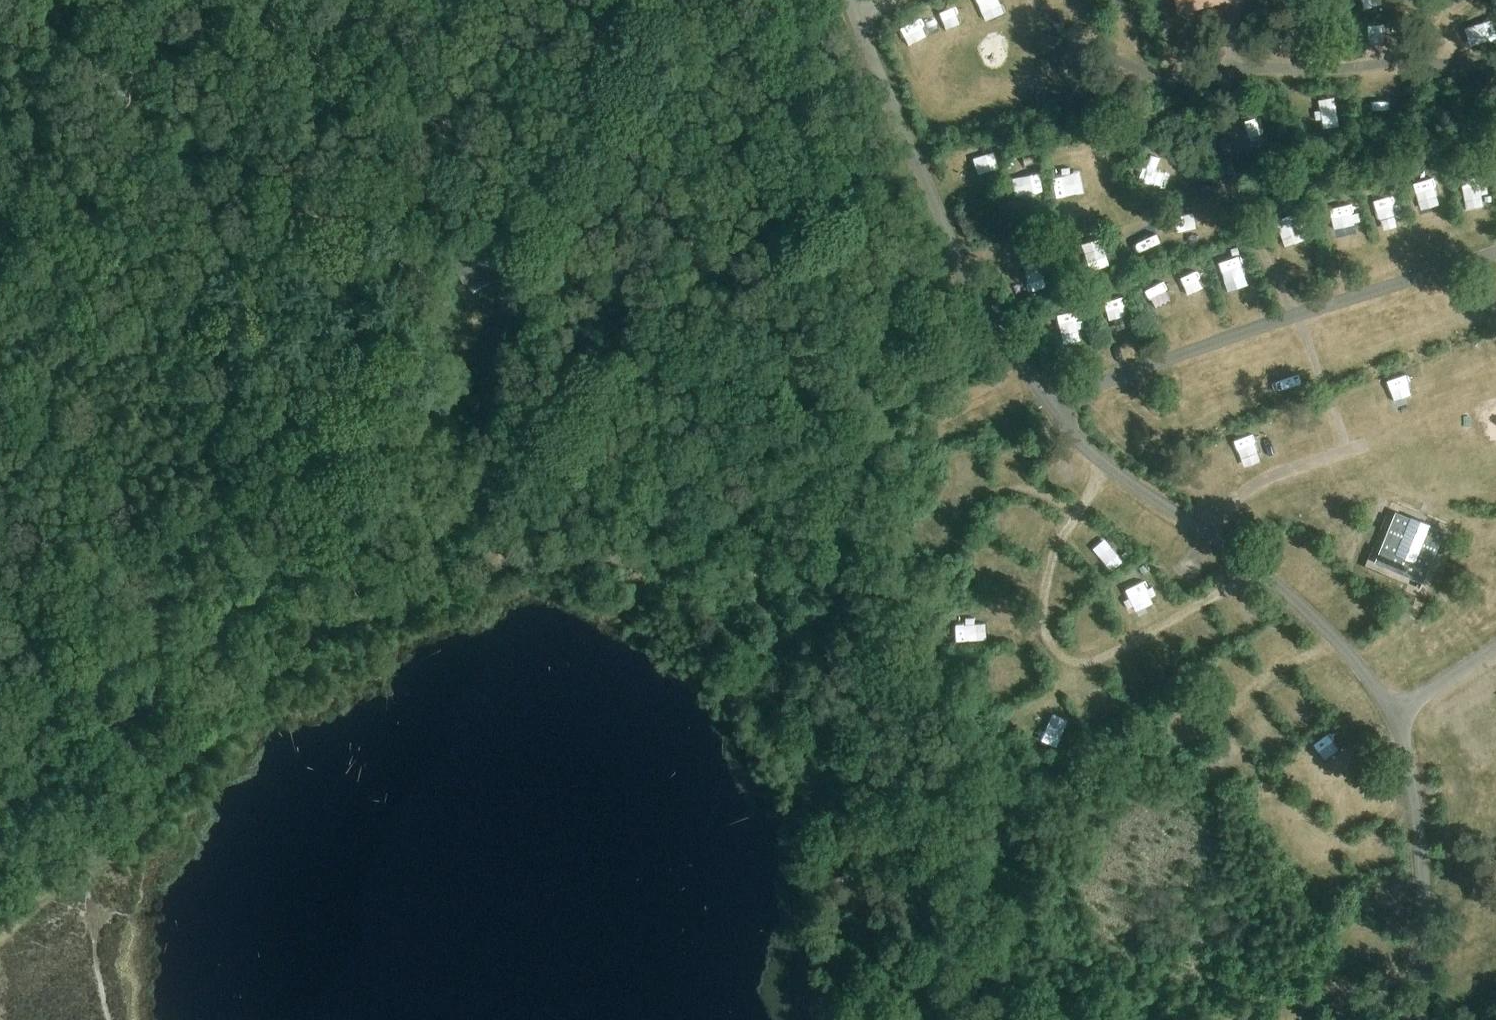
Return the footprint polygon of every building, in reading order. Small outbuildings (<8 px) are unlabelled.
[(1180,14),(1230,2),(1229,0),(1177,0),(1180,14)] [(452,256),(467,287),(504,268),(489,237),(452,256)] [(1180,259),(1181,270),(1197,268),(1196,257),(1180,259)] [(1396,514),(1382,549),(1393,553),(1387,568),(1423,583),(1444,533),(1430,528),(1429,527),(1429,529),(1410,521),(1410,520),(1410,519),(1396,514)]
